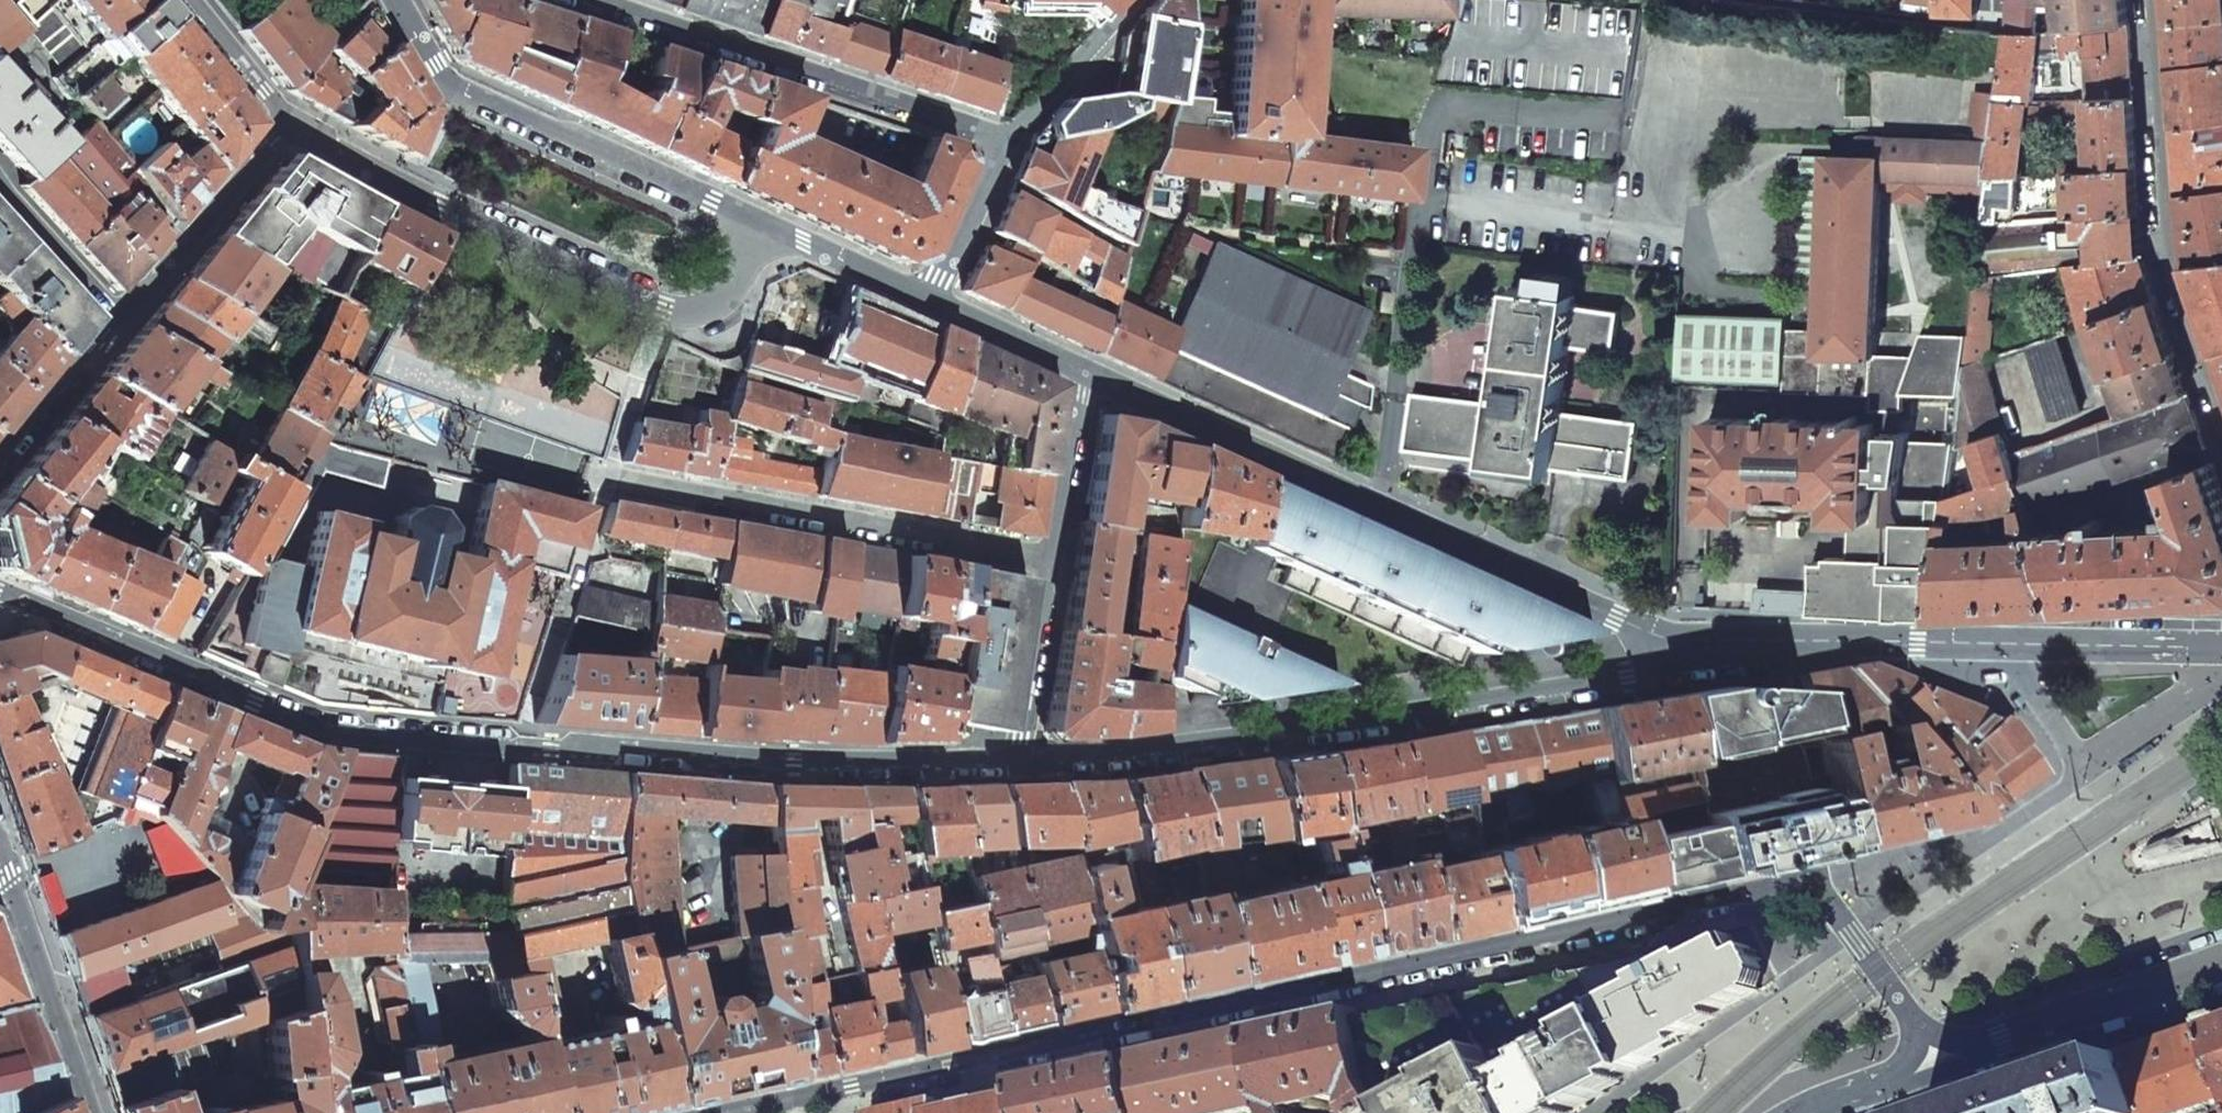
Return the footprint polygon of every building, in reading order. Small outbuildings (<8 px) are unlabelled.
[(92,26),(88,30),(92,35),(96,31),(102,39),(109,33),(149,0),(71,0),(92,26)] [(161,0),(149,0),(109,33),(129,56),(175,17),(168,8),(161,0)] [(287,88),(319,52),(331,38),(299,0),(280,0),(241,31),(242,32),(241,33),(274,73),(287,88)] [(521,0),(422,0),(440,33),(454,59),(495,78),(508,48),(560,68),(576,19),(521,0)] [(667,4),(682,9),(685,0),(657,0),(667,4)] [(682,9),(761,35),(821,55),(829,58),(839,29),(834,27),(837,13),(835,10),(839,0),(685,0),(682,9)] [(1019,2),(1085,5),(1102,18),(1118,0),(1019,0),(1019,2)] [(1141,15),(1136,39),(1132,64),(1126,91),(1112,93),(1066,99),(1046,123),(1036,133),(1034,134),(1031,142),(1047,138),(1101,128),(1103,127),(1122,118),(1136,112),(1139,97),(1172,104),(1174,97),(1186,31),(1186,23),(1187,0),(1154,0),(1141,15)] [(1151,171),(1210,178),(1406,202),(1413,151),(1298,136),(1312,15),(1442,19),(1443,0),(1241,0),(1229,103),(1174,97),(1172,104),(1165,127),(1151,171)] [(1938,12),(1978,13),(1978,0),(1938,0),(1938,3),(1938,12)] [(2006,34),(2007,34),(2036,31),(2037,8),(2037,0),(2008,0),(2006,34)] [(2037,8),(2060,10),(2059,3),(2055,3),(2055,0),(2037,0),(2037,8)] [(2062,28),(2129,22),(2127,0),(2055,0),(2055,3),(2059,3),(2060,10),(2062,28)] [(2169,23),(2221,17),(2221,0),(2167,0),(2169,23)] [(28,28),(26,27),(27,26),(9,4),(7,2),(2,5),(0,3),(0,50),(28,28)] [(1085,5),(1019,2),(1019,14),(1078,16),(1093,28),(1102,18),(1085,5)] [(87,51),(50,6),(27,26),(26,27),(28,28),(63,69),(87,51)] [(377,10),(364,24),(387,50),(396,42),(381,16),(377,10)] [(157,91),(203,52),(201,49),(196,43),(175,17),(129,56),(157,91)] [(2171,68),(2221,62),(2221,17),(2169,23),(2171,57),(2171,68)] [(360,19),(332,50),(359,76),(388,51),(387,50),(364,24),(360,19)] [(655,150),(671,107),(677,111),(701,61),(591,23),(576,19),(560,68),(549,102),(583,118),(599,125),(655,150)] [(879,75),(891,38),(877,33),(842,21),(839,29),(829,58),(836,60),(879,75)] [(2062,28),(2063,48),(2085,47),(2088,92),(2090,92),(2088,100),(2133,98),(2132,88),(2129,22),(2062,28)] [(2040,31),(2036,64),(2044,65),(2044,56),(2064,56),(2063,48),(2062,28),(2040,31)] [(891,38),(879,75),(907,84),(934,94),(948,49),(894,31),(891,38)] [(2007,34),(1998,98),(2029,102),(2031,101),(2036,64),(2040,31),(2036,31),(2007,34)] [(129,56),(109,33),(102,39),(97,43),(108,57),(115,58),(118,65),(129,56)] [(948,49),(961,53),(966,39),(953,34),(948,49)] [(1122,37),(1117,61),(1132,64),(1136,39),(1122,37)] [(377,101),(352,125),(377,139),(410,157),(432,108),(423,92),(414,75),(396,42),(387,50),(388,51),(359,76),(377,101)] [(549,102),(560,68),(508,48),(495,78),(501,81),(549,102)] [(948,49),(934,94),(982,110),(994,113),(1003,84),(992,81),(997,64),(961,53),(948,49)] [(105,75),(87,51),(63,69),(54,78),(68,99),(71,97),(77,98),(104,76),(105,75)] [(225,79),(203,52),(157,91),(185,125),(186,126),(232,88),(225,79)] [(289,91),(324,110),(348,123),(368,102),(319,52),(287,88),(289,91)] [(671,107),(655,150),(681,162),(689,166),(703,126),(715,104),(747,118),(758,80),(747,76),(701,61),(677,111),(671,107)] [(2176,126),(2221,119),(2221,62),(2171,68),(2176,117),(2176,126)] [(0,64),(0,149),(28,179),(54,156),(71,141),(55,124),(58,121),(56,119),(57,118),(24,81),(20,85),(0,64)] [(124,98),(104,76),(77,98),(97,120),(124,98)] [(738,149),(727,184),(772,204),(815,224),(865,247),(902,264),(918,258),(942,205),(962,162),(956,146),(928,137),(904,188),(792,137),(809,97),(758,80),(747,118),(746,119),(760,125),(746,153),(738,149)] [(232,88),(186,126),(202,145),(222,169),(260,123),(239,96),(232,88)] [(1136,112),(1122,118),(1165,127),(1172,104),(1139,97),(1136,112)] [(2027,115),(2029,102),(1998,98),(1993,140),(1989,178),(2017,176),(2020,176),(2027,115)] [(2087,101),(2090,157),(2079,158),(2079,161),(2080,171),(2136,167),(2135,136),(2133,98),(2088,100),(2087,101)] [(2029,102),(2027,115),(2039,117),(2040,112),(2040,101),(2031,101),(2029,102)] [(2040,101),(2040,112),(2076,111),(2081,108),(2081,101),(2040,101)] [(2181,195),(2221,190),(2221,119),(2176,126),(2179,159),(2181,195)] [(104,135),(94,122),(71,141),(54,156),(106,217),(132,192),(167,232),(172,227),(177,222),(132,169),(104,135)] [(703,126),(689,166),(718,179),(727,184),(738,149),(741,137),(725,127),(720,134),(703,126)] [(142,161),(113,127),(104,135),(132,169),(142,161)] [(1031,142),(1026,153),(1014,179),(1015,181),(1066,210),(1127,246),(1139,210),(1076,188),(1103,127),(1101,128),(1047,138),(1031,142)] [(1882,177),(1989,180),(1989,178),(1993,140),(1862,137),(1850,145),(1849,156),(1883,157),(1882,177)] [(180,164),(163,143),(142,161),(132,169),(177,222),(197,198),(217,175),(222,169),(202,145),(197,149),(194,146),(183,155),(186,158),(180,164)] [(1825,284),(1829,156),(1802,155),(1798,283),(1825,284)] [(54,156),(28,179),(21,185),(50,217),(76,245),(106,217),(54,156)] [(1849,156),(1829,156),(1825,284),(1824,330),(1789,330),(1787,382),(1786,390),(1871,392),(1872,353),(1877,354),(1882,177),(1883,157),(1849,156)] [(2079,161),(2035,164),(2034,175),(2067,172),(2080,171),(2079,161)] [(279,167),(221,235),(273,266),(306,227),(331,241),(310,280),(320,287),(335,296),(356,255),(382,204),(376,201),(324,172),(306,162),(279,167)] [(2070,217),(2139,212),(2139,208),(2136,167),(2080,171),(2067,172),(2070,217)] [(1989,180),(1983,223),(2011,221),(2011,208),(2017,208),(2017,176),(1989,178),(1989,180)] [(2181,195),(2186,230),(2190,265),(2221,261),(2221,190),(2181,195)] [(106,217),(76,245),(99,270),(118,291),(140,264),(149,253),(167,232),(132,192),(106,217)] [(1004,201),(990,231),(1007,240),(1027,252),(1058,271),(1058,272),(1084,288),(1084,286),(1109,301),(1122,259),(1008,192),(1004,201)] [(382,204),(356,255),(412,288),(442,234),(415,221),(382,204)] [(2093,242),(2103,242),(2104,260),(2141,255),(2140,227),(2139,212),(2070,217),(2062,217),(2064,245),(2079,243),(2093,241),(2093,242)] [(63,355),(82,333),(83,304),(63,282),(5,219),(0,214),(0,288),(63,355)] [(2062,217),(2011,221),(1983,223),(1976,278),(1992,276),(2067,265),(2081,264),(2079,243),(2064,245),(2062,217)] [(306,227),(273,266),(279,270),(300,282),(303,277),(310,280),(331,241),(306,227)] [(215,243),(185,278),(244,313),(279,270),(273,266),(221,235),(215,243)] [(976,260),(962,291),(998,308),(1027,252),(1007,240),(1001,252),(984,244),(976,260)] [(2081,264),(2104,260),(2103,242),(2093,242),(2093,241),(2079,243),(2081,264)] [(1166,347),(1319,418),(1339,373),(1366,313),(1214,243),(1173,331),(1166,347)] [(1027,252),(998,308),(1030,322),(1046,292),(1058,272),(1058,271),(1027,252)] [(2067,265),(2086,326),(2094,323),(2157,300),(2145,266),(2141,255),(2104,260),(2081,264),(2067,265)] [(2190,265),(2196,282),(2220,351),(2221,350),(2221,261),(2190,265)] [(1969,335),(1966,367),(1984,361),(1984,354),(1990,354),(1993,321),(1988,321),(1992,276),(1976,278),(1969,335)] [(169,297),(163,303),(222,339),(236,323),(244,313),(185,278),(169,297)] [(1084,288),(1074,305),(1104,318),(1109,301),(1084,286),(1084,288)] [(1414,393),(1407,448),(1420,450),(1515,462),(1542,465),(1541,482),(1552,484),(1554,466),(1633,476),(1636,453),(1640,421),(1561,411),(1570,343),(1616,350),(1622,311),(1575,305),(1577,295),(1515,287),(1501,404),(1414,393)] [(0,348),(0,360),(31,393),(37,385),(63,355),(0,288),(0,310),(18,327),(4,344),(0,348)] [(872,386),(909,399),(935,327),(851,288),(841,315),(840,315),(838,320),(831,317),(825,333),(832,335),(831,341),(832,341),(823,366),(822,368),(872,386)] [(1046,292),(1030,322),(1036,325),(1093,351),(1104,318),(1074,305),(1046,292)] [(338,298),(312,352),(340,368),(366,313),(338,298)] [(2094,323),(2112,376),(2174,352),(2172,346),(2157,300),(2094,323)] [(1142,317),(1109,301),(1104,318),(1093,351),(1111,360),(1120,364),(1142,317)] [(159,308),(144,327),(203,362),(222,339),(163,303),(159,308)] [(1679,378),(1787,382),(1789,330),(1788,330),(1788,316),(1681,312),(1679,378)] [(244,313),(236,323),(249,332),(250,332),(257,321),(244,313)] [(366,313),(340,368),(359,380),(361,374),(378,346),(389,327),(366,313)] [(1173,331),(1142,317),(1120,364),(1135,371),(1152,379),(1166,347),(1173,331)] [(257,321),(250,332),(266,342),(267,340),(272,343),(279,333),(257,321)] [(2057,328),(2060,335),(2068,332),(2066,325),(2057,328)] [(123,351),(102,375),(161,410),(168,404),(196,370),(203,362),(144,327),(123,351)] [(946,412),(963,340),(955,336),(935,327),(909,399),(946,412)] [(1966,367),(1969,335),(1922,334),(1917,356),(1877,354),(1872,353),(1871,392),(1874,392),(1874,409),(1888,409),(1888,417),(1900,417),(1901,409),(1905,410),(1905,393),(1961,395),(1965,367),(1966,367)] [(2025,346),(2050,420),(2059,420),(2081,412),(2056,336),(2025,346)] [(936,455),(924,515),(968,523),(972,503),(973,499),(975,493),(1006,497),(1004,502),(1000,501),(995,528),(1035,535),(1054,430),(1062,385),(1005,359),(963,340),(946,412),(1003,432),(996,467),(936,455)] [(746,344),(737,370),(739,371),(754,376),(821,395),(842,401),(844,401),(849,385),(853,387),(851,392),(852,393),(867,399),(872,386),(822,368),(823,366),(814,363),(814,361),(790,354),(791,352),(773,346),(772,349),(747,341),(746,344)] [(726,359),(722,368),(739,373),(739,371),(737,370),(746,344),(744,348),(737,354),(726,359)] [(378,346),(361,374),(591,456),(601,426),(378,346)] [(1319,418),(1166,347),(1152,379),(1331,461),(1344,429),(1342,428),(1352,404),(1360,408),(1366,408),(1369,386),(1339,373),(1319,418)] [(312,352),(280,408),(282,409),(311,425),(327,399),(342,408),(359,380),(340,368),(312,352)] [(2112,376),(2126,415),(2188,392),(2178,364),(2174,352),(2112,376)] [(14,413),(31,393),(0,360),(0,429),(14,413)] [(1961,395),(1954,450),(1955,451),(1974,444),(1987,484),(2019,474),(2012,454),(2013,453),(1984,361),(1966,367),(1965,367),(1961,395)] [(203,362),(196,370),(215,384),(211,388),(260,420),(261,420),(266,412),(277,417),(282,409),(280,408),(203,362)] [(726,415),(725,419),(806,444),(805,450),(826,456),(832,434),(841,403),(842,401),(821,395),(818,406),(751,386),(754,376),(739,371),(739,373),(726,415)] [(65,420),(102,441),(131,458),(153,424),(156,420),(161,410),(102,375),(94,385),(65,420)] [(2100,424),(2119,479),(2207,447),(2188,392),(2126,415),(2100,424)] [(168,404),(161,410),(211,439),(236,456),(237,455),(251,463),(254,458),(245,445),(220,430),(221,426),(214,415),(215,414),(190,399),(182,408),(168,404)] [(651,404),(644,402),(642,409),(650,411),(651,404)] [(841,403),(832,434),(845,437),(851,419),(922,445),(926,434),(841,403)] [(254,458),(251,463),(281,480),(297,452),(311,460),(323,440),(327,433),(311,425),(282,409),(277,417),(254,458)] [(689,409),(686,425),(698,427),(701,411),(689,409)] [(637,424),(624,461),(707,476),(719,436),(725,419),(726,415),(701,411),(698,427),(686,425),(684,432),(637,424)] [(1087,505),(1084,523),(1114,529),(1141,534),(1177,542),(1179,529),(1191,445),(1136,419),(1136,423),(1134,425),(1119,422),(1120,418),(1101,414),(1093,457),(1094,457),(1094,462),(1092,462),(1084,505),(1087,505)] [(1853,416),(1853,422),(1710,419),(1708,515),(1746,516),(1746,497),(1834,499),(1834,518),(1854,519),(1872,519),(1874,461),(1874,436),(1876,436),(1877,429),(1874,429),(1875,423),(1858,423),(1858,416),(1853,416)] [(1900,417),(1888,417),(1886,432),(1900,433),(1900,417)] [(41,448),(17,475),(54,502),(55,501),(75,472),(82,477),(102,441),(65,420),(41,448)] [(2019,474),(2031,510),(2119,479),(2100,424),(2043,444),(2031,447),(2013,453),(2012,454),(2019,474)] [(1812,613),(1896,617),(1896,616),(1910,616),(1910,615),(1916,615),(1920,578),(1936,579),(1937,580),(1948,497),(1949,496),(1955,451),(1954,450),(1955,442),(1910,441),(1910,433),(1900,433),(1886,432),(1886,462),(1874,461),(1872,519),(1854,519),(1853,558),(1828,557),(1827,562),(1814,561),(1813,589),(1812,613)] [(815,495),(815,496),(924,515),(936,455),(936,454),(884,444),(884,438),(879,437),(878,443),(845,437),(832,434),(826,456),(824,463),(815,495)] [(719,436),(707,476),(708,477),(815,495),(824,463),(818,461),(815,470),(759,460),(760,452),(746,451),(749,442),(719,436)] [(211,439),(182,488),(192,495),(206,503),(228,468),(236,456),(211,439)] [(295,488),(249,567),(259,570),(260,566),(269,561),(322,471),(362,483),(357,499),(377,505),(389,458),(323,440),(311,460),(295,488)] [(1191,445),(1179,529),(1248,539),(1258,476),(1242,469),(1191,445)] [(236,456),(228,468),(238,474),(247,479),(241,489),(237,487),(235,491),(239,493),(225,517),(221,515),(218,519),(223,521),(209,546),(204,544),(202,547),(206,549),(205,552),(233,568),(230,573),(240,579),(242,580),(249,567),(295,488),(281,480),(251,463),(237,455),(236,456)] [(2147,606),(2221,602),(2221,490),(2212,462),(2171,477),(2187,523),(2148,526),(2143,526),(2147,606)] [(194,524),(185,539),(195,546),(238,474),(228,468),(206,503),(194,524)] [(1937,580),(1932,617),(2064,610),(2038,532),(2031,510),(2019,474),(1987,484),(1949,496),(1948,497),(1937,580)] [(0,495),(0,571),(26,582),(52,533),(44,529),(42,521),(54,502),(17,475),(0,495)] [(1289,566),(1463,647),(1477,653),(1482,642),(1485,645),(1486,650),(1530,643),(1586,634),(1589,633),(1588,633),(1589,631),(1593,633),(1596,632),(1478,578),(1400,542),(1320,504),(1258,476),(1248,539),(1248,545),(1276,560),(1289,566)] [(52,533),(26,582),(60,596),(90,608),(119,549),(73,530),(80,517),(87,517),(90,513),(95,515),(99,506),(101,507),(104,502),(98,499),(102,491),(81,479),(52,533)] [(259,570),(242,644),(268,651),(285,655),(291,630),(334,641),(335,639),(423,661),(423,666),(429,667),(430,663),(440,665),(440,667),(482,677),(480,692),(482,692),(475,719),(514,722),(515,718),(521,702),(520,702),(522,693),(529,675),(490,663),(514,563),(563,576),(585,509),(486,483),(466,561),(437,554),(444,529),(432,512),(413,507),(396,517),(389,542),(361,535),(363,523),(318,511),(303,569),(269,561),(260,566),(259,570)] [(610,502),(599,534),(657,544),(656,550),(663,551),(664,546),(670,513),(610,502)] [(670,513),(664,546),(723,557),(729,524),(670,513)] [(1071,581),(1063,629),(1096,633),(1114,529),(1084,523),(1081,522),(1071,581)] [(723,557),(719,584),(808,600),(818,540),(729,524),(723,557)] [(2038,532),(2064,610),(2147,606),(2143,526),(2138,527),(2038,532)] [(1141,534),(1126,637),(1127,637),(1163,643),(1168,604),(1177,542),(1141,534)] [(166,535),(154,563),(168,569),(181,545),(166,535)] [(181,545),(168,569),(193,581),(206,560),(195,546),(185,539),(181,545)] [(808,600),(806,611),(836,617),(838,605),(849,546),(818,540),(808,600)] [(849,546),(838,605),(897,616),(908,556),(849,546)] [(119,549),(90,608),(114,618),(134,627),(168,569),(154,563),(133,555),(135,550),(130,549),(128,553),(119,549)] [(908,556),(897,616),(928,623),(926,635),(956,640),(970,568),(908,556)] [(1463,647),(1289,566),(1280,586),(1294,592),(1455,666),(1463,647)] [(956,640),(942,721),(970,726),(995,730),(1002,724),(1016,648),(1025,598),(1009,575),(970,568),(956,640)] [(168,569),(134,627),(166,640),(199,584),(193,581),(168,569)] [(1932,617),(1937,580),(1936,579),(1920,578),(1916,615),(1931,616),(1931,617),(1932,617)] [(582,586),(573,615),(647,632),(649,621),(653,602),(582,586)] [(1760,611),(1812,613),(1813,589),(1762,587),(1760,611)] [(654,596),(649,621),(711,632),(711,629),(715,606),(654,596)] [(1266,649),(1185,612),(1168,604),(1163,643),(1158,677),(1196,695),(1191,704),(1225,700),(1227,695),(1232,698),(1232,699),(1246,697),(1334,685),(1333,684),(1334,682),(1339,684),(1341,684),(1266,649)] [(647,632),(644,652),(704,663),(711,632),(649,621),(647,632)] [(701,681),(692,736),(726,738),(752,740),(765,670),(770,637),(711,629),(711,632),(704,663),(701,681)] [(1063,629),(1045,732),(1051,739),(1092,737),(1109,737),(1154,730),(1153,709),(1158,677),(1163,643),(1127,637),(1123,662),(1125,664),(1149,667),(1145,685),(1122,682),(1122,684),(1106,682),(1113,646),(1111,646),(1112,642),(1117,643),(1118,636),(1096,633),(1063,629)] [(25,688),(18,666),(25,665),(54,677),(56,676),(67,647),(48,638),(33,632),(0,640),(0,695),(25,688)] [(913,670),(901,668),(888,665),(886,676),(873,743),(910,743),(937,743),(942,721),(956,640),(926,635),(922,659),(925,659),(930,660),(930,664),(934,665),(932,673),(922,671),(913,670)] [(107,802),(102,813),(114,818),(118,819),(127,797),(147,749),(171,689),(108,663),(67,647),(56,676),(54,677),(73,685),(71,690),(84,695),(86,690),(112,701),(106,716),(104,716),(104,719),(62,701),(58,711),(49,735),(68,744),(61,760),(83,769),(74,789),(107,802)] [(889,656),(830,649),(826,669),(886,676),(888,665),(889,656)] [(264,655),(255,677),(275,685),(282,668),(285,655),(268,651),(266,657),(264,655)] [(559,655),(536,724),(584,727),(630,731),(641,670),(644,652),(632,651),(632,660),(559,655)] [(888,665),(901,668),(913,670),(922,671),(932,673),(934,665),(930,664),(930,660),(925,659),(922,659),(890,654),(888,665)] [(1891,725),(1916,754),(1923,748),(1907,730),(1929,712),(1903,680),(1865,664),(1845,667),(1891,725)] [(18,666),(25,688),(54,677),(25,665),(18,666)] [(1814,730),(1817,743),(1846,736),(1872,730),(1881,728),(1891,725),(1845,667),(1801,675),(1805,691),(1814,730)] [(794,673),(781,742),(799,742),(812,742),(825,673),(794,668),(794,673)] [(825,673),(812,742),(847,742),(873,743),(886,676),(826,669),(825,673)] [(641,670),(630,731),(638,731),(664,734),(692,736),(701,681),(646,676),(647,671),(641,670)] [(765,670),(752,740),(771,741),(781,742),(794,673),(765,670)] [(1903,680),(1929,712),(1944,731),(2000,799),(2040,772),(2003,720),(1903,680)] [(1727,687),(1677,695),(1690,757),(1814,730),(1805,691),(1743,687),(1741,689),(1737,687),(1734,687),(1730,688),(1729,689),(1727,687)] [(27,854),(78,834),(78,833),(88,829),(46,736),(39,721),(28,726),(20,706),(30,701),(25,688),(0,695),(0,776),(27,854)] [(187,696),(171,689),(147,749),(153,752),(178,763),(180,763),(206,703),(187,696)] [(1636,702),(1596,708),(1610,776),(1610,779),(1691,762),(1690,757),(1677,695),(1636,702)] [(39,721),(46,736),(49,735),(58,711),(32,700),(30,701),(39,721)] [(228,893),(261,931),(287,927),(284,893),(287,885),(294,868),(345,751),(316,749),(257,724),(206,703),(180,763),(161,810),(158,815),(166,824),(185,845),(190,828),(223,748),(282,772),(271,801),(266,799),(264,799),(259,812),(262,813),(228,893)] [(1561,784),(1578,782),(1610,776),(1596,708),(1518,720),(1530,778),(1559,773),(1561,784)] [(1453,731),(1467,799),(1467,801),(1536,788),(1561,784),(1559,773),(1530,778),(1518,720),(1503,723),(1467,729),(1453,731)] [(1829,799),(1840,847),(1908,832),(1955,822),(1966,819),(1968,819),(1916,754),(1891,725),(1881,728),(1882,733),(1890,769),(1881,771),(1880,768),(1878,767),(1877,767),(1874,758),(1866,760),(1868,770),(1862,771),(1860,773),(1861,775),(1855,777),(1846,736),(1817,743),(1817,744),(1824,774),(1829,799)] [(1703,815),(1808,792),(1810,800),(1824,797),(1827,799),(1829,799),(1824,774),(1804,778),(1798,749),(1817,744),(1817,743),(1814,730),(1690,757),(1691,762),(1695,781),(1699,802),(1619,820),(1624,842),(1705,824),(1703,815)] [(1390,742),(1403,809),(1467,799),(1453,731),(1425,737),(1390,742)] [(1916,754),(1968,819),(2000,799),(1944,731),(1923,748),(1916,754)] [(1336,836),(1339,851),(1358,847),(1355,829),(1346,831),(1344,821),(1386,813),(1385,817),(1390,840),(1409,837),(1408,827),(1403,809),(1390,742),(1345,750),(1320,753),(1334,828),(1336,836)] [(180,763),(178,763),(172,778),(147,768),(153,752),(147,749),(127,797),(161,810),(180,763)] [(345,751),(294,868),(389,874),(392,835),(397,778),(398,755),(372,753),(345,751)] [(1263,760),(1280,835),(1334,828),(1320,753),(1291,756),(1263,760)] [(1178,771),(1194,845),(1194,847),(1231,842),(1280,835),(1263,760),(1220,766),(1178,771)] [(620,876),(625,812),(628,774),(570,769),(512,765),(511,787),(506,845),(502,902),(509,936),(514,958),(632,933),(620,876)] [(1145,776),(1113,780),(1125,836),(1130,859),(1148,855),(1194,845),(1178,771),(1145,776)] [(667,815),(770,824),(768,785),(738,782),(688,778),(628,774),(625,812),(667,815)] [(2221,784),(2221,774),(2192,793),(2197,801),(2199,799),(2213,790),(2221,784)] [(1606,899),(1634,892),(1624,842),(1619,820),(1615,799),(1610,779),(1610,776),(1578,782),(1588,825),(1553,833),(1550,822),(1544,823),(1547,834),(1564,909),(1606,899)] [(392,835),(506,845),(511,787),(453,782),(448,781),(440,781),(397,778),(392,835)] [(1068,843),(1068,848),(1125,836),(1113,780),(1084,781),(1055,782),(1068,843)] [(1695,781),(1615,799),(1619,820),(1699,802),(1695,781)] [(996,784),(1008,846),(1068,843),(1055,782),(1026,783),(996,784)] [(951,786),(963,846),(980,846),(993,846),(1008,846),(996,784),(973,785),(951,786)] [(800,786),(768,785),(770,824),(771,834),(803,832),(801,816),(814,815),(823,814),(830,855),(861,846),(858,824),(851,787),(810,786),(800,786)] [(911,820),(918,854),(927,854),(935,853),(938,853),(964,852),(963,846),(951,786),(930,787),(905,788),(911,820)] [(877,787),(851,787),(858,824),(889,821),(889,822),(911,820),(905,788),(877,787)] [(1472,826),(1475,834),(1505,826),(1505,823),(1542,814),(1536,788),(1467,801),(1470,814),(1472,826)] [(1756,866),(1777,861),(1775,856),(1794,852),(1795,858),(1824,851),(1840,847),(1829,799),(1827,799),(1824,797),(1810,800),(1808,792),(1703,815),(1705,824),(1624,842),(1634,892),(1677,883),(1677,877),(1682,876),(1691,874),(1693,880),(1756,866)] [(126,822),(133,807),(157,816),(158,815),(161,810),(127,797),(118,819),(126,822)] [(675,951),(667,815),(625,812),(620,876),(632,933),(638,959),(675,951)] [(1441,820),(1444,830),(1472,826),(1470,814),(1441,820)] [(861,846),(873,895),(914,889),(913,888),(913,882),(901,884),(889,822),(889,821),(858,824),(861,846)] [(1408,827),(1409,837),(1431,833),(1429,821),(1422,823),(1422,824),(1408,827)] [(147,831),(164,883),(205,867),(185,845),(166,824),(147,831)] [(1478,850),(1475,834),(1472,826),(1444,830),(1431,833),(1409,837),(1429,938),(1466,930),(1494,924),(1478,850)] [(218,881),(220,884),(235,848),(190,828),(185,845),(205,867),(218,881)] [(801,885),(797,851),(805,850),(803,832),(771,834),(772,848),(773,890),(801,885)] [(1478,850),(1494,924),(1533,915),(1564,909),(1547,834),(1478,850)] [(1360,953),(1339,851),(1336,836),(1314,841),(1318,861),(1322,863),(1326,877),(1291,884),(1308,965),(1339,957),(1360,953)] [(1339,851),(1360,953),(1400,944),(1429,938),(1409,837),(1390,840),(1394,864),(1359,872),(1356,856),(1360,855),(1358,847),(1339,851)] [(1204,892),(1224,983),(1271,973),(1308,965),(1291,884),(1242,894),(1231,842),(1194,847),(1195,851),(1196,856),(1204,892)] [(830,855),(838,900),(873,895),(861,846),(830,855)] [(964,852),(970,878),(994,873),(993,864),(983,865),(980,846),(963,846),(964,852)] [(993,846),(1000,871),(1013,869),(1008,846),(993,846)] [(1070,856),(1068,848),(1068,846),(1061,848),(1063,858),(1070,856)] [(740,857),(743,915),(730,915),(732,938),(773,928),(773,890),(772,848),(757,848),(757,856),(740,857)] [(1130,859),(1140,906),(1158,901),(1148,855),(1130,859)] [(1013,869),(1021,912),(1078,898),(1073,870),(1070,856),(1063,858),(1013,869)] [(743,915),(740,857),(728,857),(730,915),(743,915)] [(1078,898),(1101,1010),(1151,999),(1160,997),(1140,906),(1113,912),(1109,894),(1122,891),(1116,861),(1073,870),(1078,898)] [(985,954),(987,962),(993,961),(992,955),(1029,947),(1021,912),(1013,869),(1000,871),(994,873),(970,878),(975,903),(982,940),(985,954)] [(35,877),(50,921),(67,915),(52,872),(35,877)] [(925,886),(930,910),(975,903),(970,878),(925,886)] [(70,979),(83,1016),(290,945),(287,927),(261,931),(228,893),(220,884),(218,881),(169,897),(55,936),(70,979)] [(307,955),(379,950),(380,957),(390,955),(390,949),(387,935),(385,927),(388,891),(287,885),(284,893),(287,927),(290,945),(292,956),(307,955)] [(773,890),(773,928),(775,940),(806,934),(801,885),(773,890)] [(873,895),(880,932),(921,924),(930,922),(932,922),(930,910),(925,886),(913,888),(914,889),(873,895)] [(1224,983),(1204,892),(1158,901),(1140,906),(1160,997),(1197,989),(1224,983)] [(838,900),(854,972),(855,972),(887,967),(881,941),(880,932),(873,895),(838,900)] [(1044,1018),(1044,1022),(1051,1021),(1101,1010),(1078,898),(1021,912),(1029,947),(1035,976),(1044,1018)] [(975,903),(930,910),(932,922),(930,922),(936,948),(982,940),(975,903)] [(390,949),(392,964),(409,1045),(423,1112),(545,1112),(514,958),(509,936),(480,937),(480,934),(476,934),(476,910),(425,911),(424,929),(416,929),(416,935),(387,935),(390,949)] [(65,1096),(34,1009),(8,933),(0,912),(0,1112),(31,1112),(65,1096)] [(777,951),(775,940),(773,928),(732,938),(675,951),(638,959),(668,1104),(772,1082),(786,1079),(780,987),(777,951)] [(668,1104),(638,959),(632,933),(514,958),(545,1112),(628,1112),(668,1104)] [(806,934),(775,940),(777,951),(780,987),(813,980),(815,980),(806,934)] [(1633,958),(1584,969),(1613,1020),(1645,1067),(1646,1069),(1658,1060),(1655,1054),(1705,1028),(1701,1021),(1760,990),(1753,976),(1742,955),(1734,938),(1682,964),(1674,950),(1633,958)] [(102,1070),(103,1073),(142,1059),(185,1044),(186,1047),(198,1043),(197,1040),(218,1032),(220,1037),(250,1027),(297,1010),(293,972),(292,956),(290,945),(83,1016),(94,1047),(102,1070)] [(1767,969),(1756,948),(1742,955),(1753,976),(1767,969)] [(961,958),(968,993),(968,994),(992,988),(988,968),(987,962),(985,954),(961,958)] [(292,956),(293,972),(313,972),(307,955),(292,956)] [(364,985),(375,1040),(383,1043),(391,1048),(409,1045),(392,964),(376,967),(364,985)] [(887,973),(904,1053),(912,1051),(947,1043),(930,964),(887,973)] [(992,988),(1001,1032),(1039,1023),(1044,1022),(1044,1018),(1035,976),(1018,980),(1016,975),(1001,978),(1000,972),(1002,971),(1001,965),(988,968),(992,988)] [(863,1028),(870,1061),(891,1056),(904,1053),(887,973),(887,967),(855,972),(860,1003),(875,998),(878,1024),(863,1028)] [(1523,982),(1470,994),(1458,996),(1522,1112),(1571,1112),(1607,1094),(1604,1089),(1645,1067),(1613,1020),(1584,969),(1575,971),(1523,982)] [(324,1088),(321,1075),(328,1064),(333,1051),(324,999),(313,972),(293,972),(297,1010),(306,1112),(423,1112),(409,1045),(391,1048),(397,1074),(369,1079),(367,1071),(359,1072),(360,1081),(324,1088)] [(823,1034),(830,1069),(836,1068),(854,1064),(870,1061),(863,1028),(860,1003),(855,972),(854,972),(833,976),(839,1004),(824,1007),(818,1009),(819,1009),(823,1034)] [(780,987),(786,1079),(812,1073),(830,1069),(823,1034),(808,1036),(802,1014),(819,1009),(818,1009),(818,1002),(816,997),(813,980),(780,987)] [(958,1041),(1001,1032),(992,988),(968,994),(968,993),(946,997),(956,1042),(958,1041)] [(2013,1004),(2014,1008),(2032,1002),(2029,994),(2011,1001),(2013,1004)] [(1458,996),(1358,1018),(1372,1086),(1386,1109),(1379,1112),(1522,1112),(1458,996)] [(1356,1098),(1354,1112),(1355,1112),(1379,1112),(1386,1109),(1372,1086),(1358,1018),(1355,1009),(1303,1020),(1256,1030),(1270,1102),(1273,1109),(1275,1112),(1307,1112),(1305,1109),(1321,1105),(1323,1112),(1329,1112),(1332,1112),(1330,1103),(1356,1098)] [(297,1010),(250,1027),(252,1043),(265,1042),(268,1077),(269,1078),(271,1077),(273,1090),(280,1093),(283,1093),(283,1097),(219,1111),(216,1110),(200,1112),(306,1112),(297,1010)] [(2221,1072),(2221,1022),(2207,1027),(2221,1072)] [(2128,1055),(2147,1112),(2191,1112),(2212,1105),(2214,1112),(2221,1112),(2221,1072),(2207,1027),(2128,1055)] [(1133,1057),(1144,1112),(1253,1112),(1273,1109),(1270,1102),(1256,1030),(1186,1046),(1133,1057)] [(2128,1055),(2097,1066),(2029,1090),(1964,1112),(2147,1112),(2128,1055)] [(1025,1081),(1031,1112),(1144,1112),(1133,1057),(1082,1069),(1025,1081)] [(111,1096),(114,1107),(167,1089),(159,1069),(147,1073),(142,1059),(103,1073),(111,1096)] [(1025,1081),(985,1090),(938,1100),(938,1112),(1031,1112),(1025,1081)] [(116,1112),(174,1112),(175,1112),(167,1089),(114,1107),(116,1112)] [(65,1096),(31,1112),(71,1112),(65,1096)] [(938,1100),(880,1112),(938,1112),(938,1100)]
